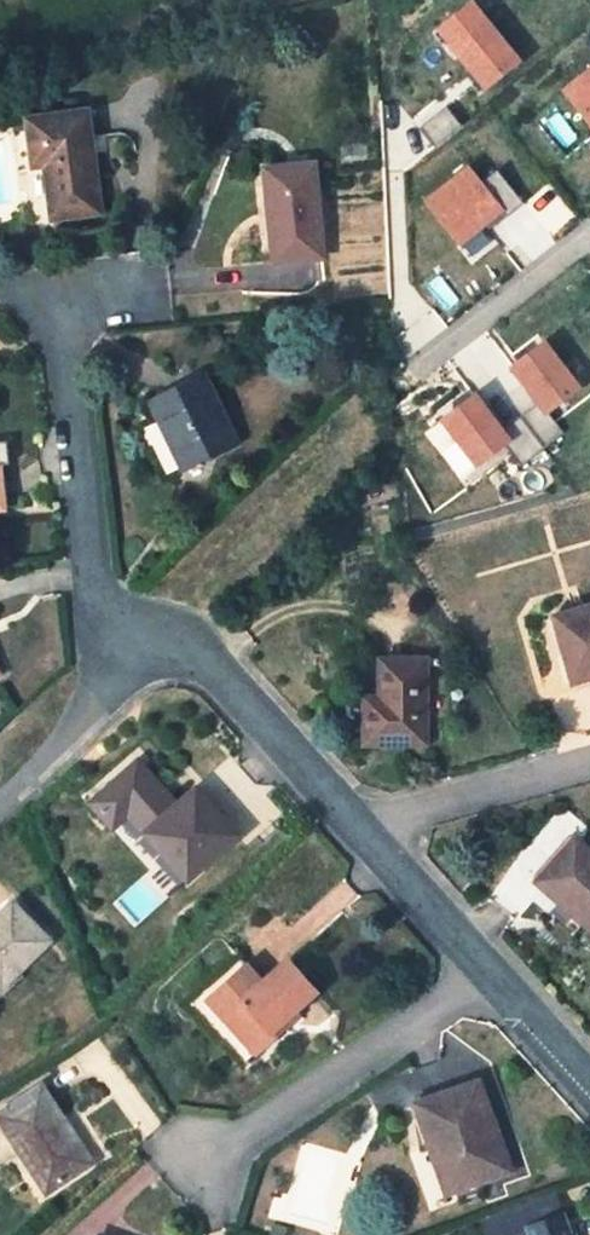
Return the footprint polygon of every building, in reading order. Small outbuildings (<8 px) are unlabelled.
[(436,30),(471,70),(466,73),(479,91),(483,88),(485,91),(523,60),(473,0),(436,30)] [(562,90),(589,125),(589,66),(562,90)] [(98,213),(84,112),(26,120),(33,167),(45,165),(53,218),(98,213)] [(469,164),(426,200),(471,256),(491,240),(486,233),(524,202),(498,171),(484,182),(469,164)] [(320,259),(312,166),(265,169),(274,262),(320,259)] [(476,391),(439,419),(476,468),(508,446),(521,466),(564,434),(548,414),(582,388),(545,337),(510,367),(537,404),(505,429),(476,391)] [(233,442),(202,378),(152,403),(183,465),(233,442)] [(554,617),(572,680),(589,675),(589,607),(554,617)] [(425,741),(423,660),(380,661),(381,698),(364,699),(364,742),(425,741)] [(225,823),(195,790),(147,832),(188,877),(222,848),(211,836),(225,823)] [(222,848),(236,835),(225,823),(211,836),(222,848)] [(575,839),(544,875),(588,915),(582,922),(589,929),(589,852),(575,839)] [(539,880),(582,922),(588,915),(544,875),(539,880)] [(12,904),(0,915),(0,985),(1,986),(48,941),(12,904)] [(261,982),(247,967),(210,999),(257,1051),(284,1028),(279,1022),(292,1010),(314,990),(287,960),(261,982)] [(279,1022),(284,1028),(297,1015),(292,1010),(279,1022)] [(509,1171),(477,1082),(416,1104),(430,1146),(440,1142),(456,1189),(509,1171)] [(41,1088),(0,1114),(0,1119),(47,1191),(90,1163),(41,1088)] [(440,1142),(430,1146),(447,1193),(456,1189),(440,1142)] [(559,1215),(529,1226),(532,1234),(567,1234),(559,1215)]
